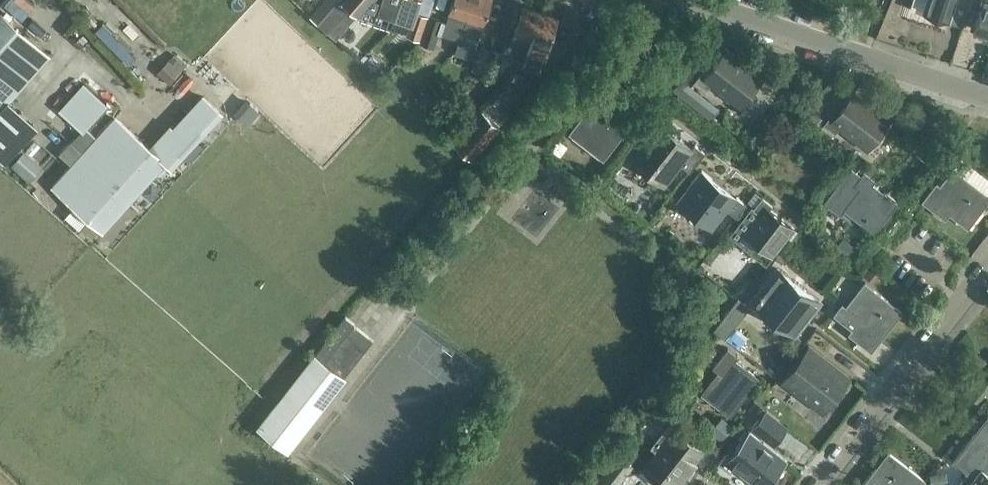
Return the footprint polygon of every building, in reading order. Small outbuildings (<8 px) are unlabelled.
[(318,23),(327,31),(346,13),(348,11),(346,10),(348,7),(357,16),(366,6),(371,0),(342,0),(339,3),(338,2),(318,23)] [(379,11),(396,16),(399,6),(401,0),(383,0),(379,11)] [(396,16),(413,22),(408,36),(421,41),(429,16),(416,12),(420,0),(401,0),(399,6),(396,16)] [(421,41),(455,52),(460,40),(460,39),(463,28),(473,0),(454,0),(446,22),(429,16),(421,41)] [(460,39),(477,44),(480,34),(492,0),(473,0),(463,28),(460,39)] [(974,0),(929,0),(925,13),(951,21),(956,3),(959,4),(971,8),(974,0)] [(971,8),(981,11),(975,29),(987,33),(986,38),(987,38),(987,0),(974,0),(971,8)] [(524,6),(515,32),(508,30),(505,43),(511,44),(528,50),(541,11),(524,6)] [(558,17),(541,11),(528,50),(545,55),(558,17)] [(0,16),(0,114),(49,58),(0,16)] [(662,36),(651,28),(642,40),(653,49),(662,36)] [(496,80),(501,65),(505,54),(492,50),(493,47),(481,42),(473,65),(485,69),(483,75),(496,80)] [(711,85),(732,100),(742,108),(765,78),(727,49),(709,73),(703,68),(694,80),(707,90),(711,85)] [(169,62),(160,73),(168,80),(177,70),(169,62)] [(627,94),(610,81),(569,133),(604,161),(636,119),(622,108),(621,109),(618,106),(627,94)] [(679,81),(674,89),(686,99),(692,91),(679,81)] [(97,137),(87,128),(108,104),(85,83),(60,111),(82,131),(77,136),(89,147),(53,186),(74,206),(74,205),(104,232),(165,164),(172,170),(209,129),(205,126),(219,111),(204,97),(175,130),(172,127),(151,150),(115,117),(97,137)] [(855,91),(836,116),(832,113),(824,123),(836,133),(839,129),(868,152),(892,120),(855,91)] [(643,100),(636,109),(648,118),(654,109),(643,100)] [(455,141),(473,157),(500,126),(482,110),(455,141)] [(658,133),(635,163),(667,188),(684,166),(693,174),(708,155),(698,147),(696,151),(672,132),(676,127),(664,117),(654,130),(658,133)] [(937,141),(933,146),(934,151),(939,155),(945,147),(937,141)] [(12,161),(30,178),(44,164),(26,147),(12,161)] [(846,159),(841,165),(848,170),(852,164),(846,159)] [(851,167),(825,201),(841,213),(845,208),(875,231),(897,202),(872,183),(875,180),(864,171),(861,175),(851,167)] [(954,168),(940,185),(937,183),(923,201),(946,219),(950,213),(969,228),(987,203),(987,195),(954,168)] [(713,228),(727,209),(737,217),(746,205),(736,197),(735,199),(712,181),(715,177),(704,169),(695,181),(700,185),(684,205),(713,228)] [(755,204),(732,233),(769,262),(796,227),(772,208),(776,204),(765,196),(757,206),(755,204)] [(954,237),(975,250),(984,237),(962,224),(954,237)] [(852,245),(846,253),(854,259),(860,251),(852,245)] [(752,270),(731,247),(710,266),(730,289),(752,270)] [(874,267),(867,277),(873,282),(881,272),(874,267)] [(778,269),(754,300),(795,333),(820,302),(778,269)] [(903,312),(865,282),(846,306),(843,304),(834,314),(853,329),(849,334),(872,351),(903,312)] [(355,324),(345,317),(319,351),(348,373),(374,340),(354,325),(355,324)] [(725,364),(710,383),(709,383),(701,393),(732,416),(740,406),(739,406),(760,378),(736,360),(739,356),(728,347),(719,360),(725,364)] [(851,380),(809,347),(782,381),(815,408),(820,402),(828,409),(851,380)] [(316,356),(261,427),(260,426),(251,437),(281,460),(289,449),(344,378),(316,356)] [(772,413),(781,401),(772,394),(763,406),(772,413)] [(765,411),(756,404),(750,412),(759,419),(765,411)] [(767,410),(753,428),(775,445),(789,428),(767,410)] [(968,473),(971,475),(979,464),(987,472),(987,420),(955,462),(968,473)] [(651,447),(656,451),(642,469),(663,484),(677,484),(704,450),(669,423),(651,447)] [(735,468),(757,484),(768,484),(787,461),(749,431),(730,455),(727,452),(719,463),(731,473),(735,468)] [(913,472),(890,454),(865,484),(903,484),(913,472)] [(605,484),(619,484),(632,467),(618,456),(599,481),(605,484)] [(968,473),(961,483),(963,484),(987,484),(987,472),(979,464),(971,475),(968,473)]
